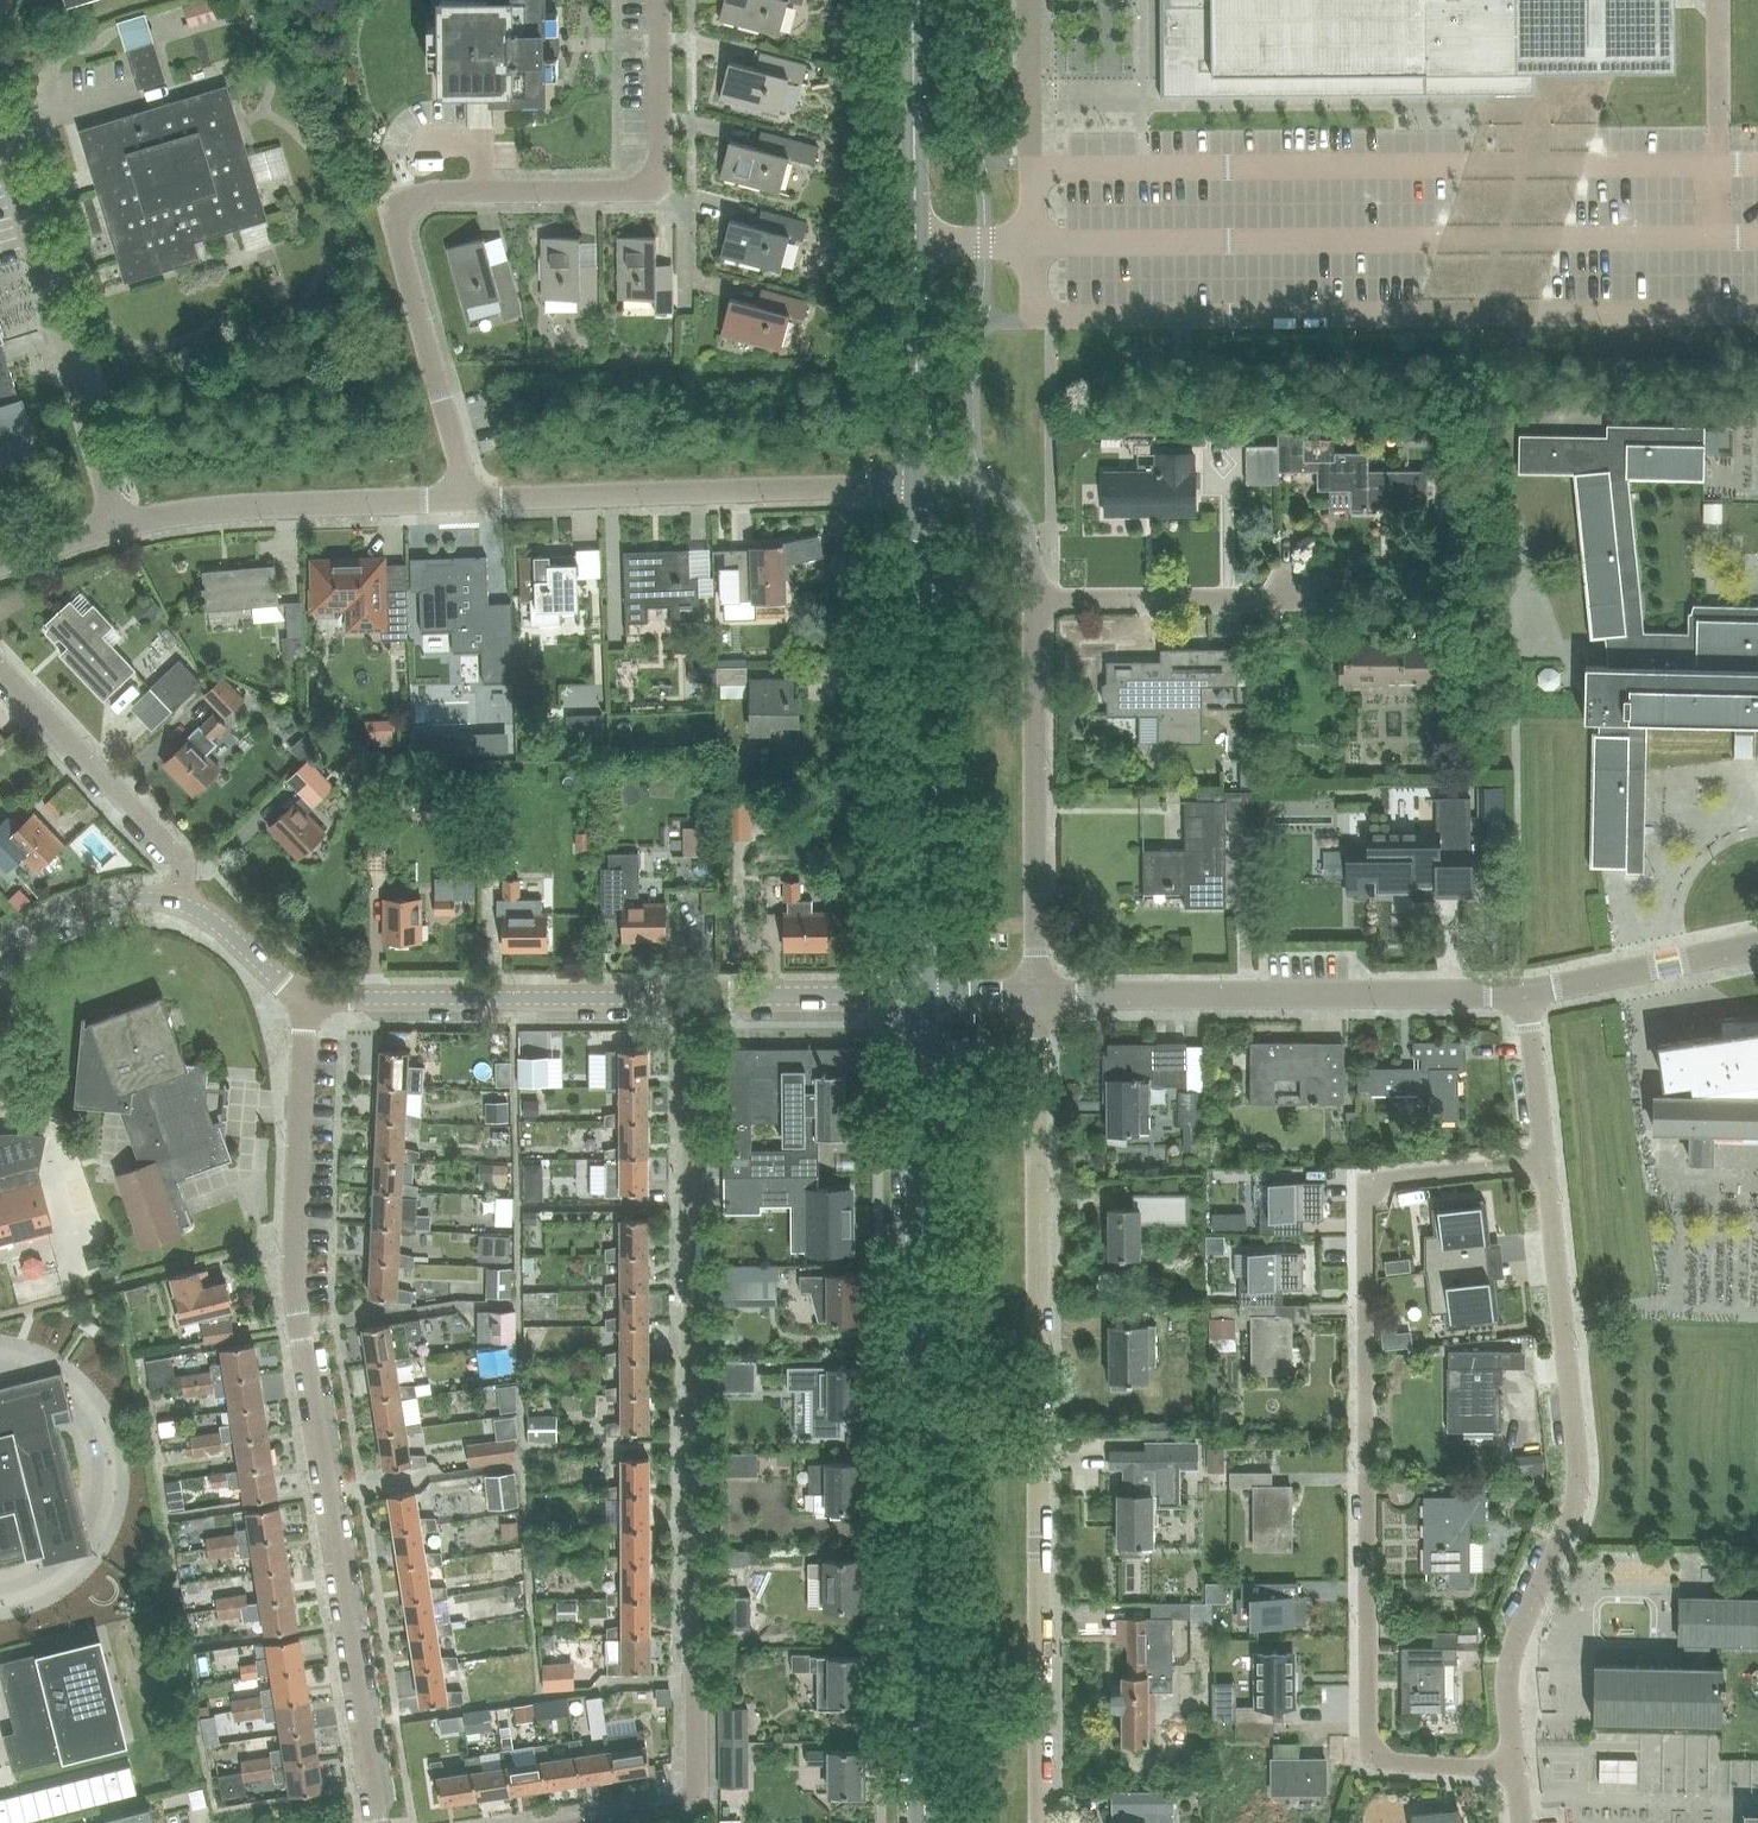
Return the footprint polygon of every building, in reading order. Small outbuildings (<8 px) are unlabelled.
[(557,33),(557,13),(545,13),(545,0),(474,0),(440,0),(441,27),(428,27),(428,66),(441,65),(441,92),(480,92),(492,92),(492,101),(545,100),(545,79),(557,78),(557,33)] [(803,0),(724,0),(719,20),(778,36),(788,1),(801,5),(803,0)] [(1160,98),(1485,95),(1485,83),(1484,72),(1675,70),(1675,0),(1160,0),(1160,98)] [(166,82),(159,60),(154,43),(127,51),(138,90),(166,82)] [(802,83),(806,66),(767,56),(763,71),(728,62),(719,99),(779,114),(788,79),(802,83)] [(267,219),(235,112),(227,85),(79,130),(115,247),(119,245),(130,280),(200,259),(194,241),(267,219)] [(73,126),(62,127),(64,153),(76,152),(73,126)] [(763,150),(729,141),(719,178),(779,193),(788,158),(814,165),(818,148),(767,135),(763,150)] [(802,240),(807,224),(768,213),(764,229),(729,220),(720,257),(780,272),(789,237),(802,240)] [(504,319),(521,314),(508,268),(493,273),(483,238),(447,248),(464,308),(498,298),(504,319)] [(578,314),(596,314),(595,273),(579,274),(579,238),(541,238),(542,300),(578,300),(578,314)] [(654,313),(672,313),(671,273),(655,273),(655,238),(618,238),(618,300),(654,299),(654,313)] [(803,320),(807,303),(768,292),(764,308),(729,299),(720,335),(780,351),(789,316),(803,320)] [(22,466),(22,465),(41,460),(22,397),(18,398),(6,357),(0,359),(0,358),(0,473),(22,466)] [(1710,605),(1693,605),(1691,613),(1688,612),(1688,632),(1643,632),(1628,478),(1704,480),(1705,426),(1607,424),(1607,435),(1519,433),(1518,472),(1574,473),(1590,637),(1605,635),(1608,664),(1585,664),(1585,686),(1584,718),(1599,718),(1599,731),(1593,731),(1590,865),(1627,866),(1627,870),(1643,870),(1644,830),(1647,716),(1745,718),(1757,718),(1757,606),(1715,605),(1710,605)] [(1304,433),(1277,433),(1277,445),(1278,471),(1316,471),(1316,490),(1349,490),(1349,509),(1361,509),(1361,511),(1365,512),(1365,509),(1427,509),(1427,471),(1367,471),(1367,452),(1333,452),(1333,461),(1304,461),(1304,433)] [(1278,483),(1278,471),(1277,445),(1246,445),(1247,484),(1278,483)] [(1156,472),(1137,472),(1105,472),(1105,513),(1195,513),(1194,472),(1193,472),(1193,453),(1156,454),(1156,472)] [(1693,507),(1693,526),(1711,525),(1711,506),(1693,507)] [(723,551),(709,551),(709,553),(723,552),(724,569),(719,570),(721,605),(723,605),(723,602),(754,601),(754,603),(756,603),(756,601),(780,600),(780,602),(783,602),(782,580),(781,565),(792,562),(822,556),(818,535),(784,543),(779,543),(779,548),(752,549),(752,550),(738,550),(723,551)] [(625,553),(623,553),(626,636),(628,636),(627,623),(647,623),(646,607),(672,606),(673,622),(698,621),(698,623),(700,623),(698,579),(697,579),(697,581),(690,581),(689,551),(687,551),(687,552),(625,554),(625,553)] [(550,565),(550,556),(520,557),(521,601),(523,601),(523,599),(531,599),(531,625),(561,624),(560,610),(579,609),(577,564),(550,565)] [(512,629),(503,629),(502,604),(488,604),(486,558),(426,560),(427,597),(420,597),(421,631),(451,630),(451,652),(482,652),(483,683),(513,682),(512,629)] [(381,561),(315,563),(315,590),(312,590),(313,611),(334,610),(333,607),(358,606),(358,627),(383,626),(383,640),(408,639),(406,589),(382,590),(381,561)] [(205,611),(278,604),(275,565),(202,571),(205,611)] [(48,623),(50,626),(48,632),(54,639),(60,637),(69,646),(61,654),(103,699),(135,670),(102,635),(113,625),(94,605),(84,615),(71,601),(48,623)] [(304,637),(303,637),(302,602),(287,602),(288,638),(284,638),(285,651),(304,650),(304,637)] [(1389,685),(1389,677),(1417,677),(1417,688),(1437,688),(1437,645),(1405,645),(1405,641),(1360,641),(1360,638),(1344,638),(1344,660),(1339,660),(1339,683),(1353,683),(1353,687),(1370,687),(1370,686),(1389,685)] [(610,707),(608,644),(593,645),(594,707),(610,707)] [(1189,742),(1203,742),(1202,685),(1238,685),(1237,647),(1171,648),(1171,660),(1107,661),(1108,706),(1139,706),(1139,716),(1143,716),(1143,731),(1157,730),(1158,743),(1160,743),(1163,747),(1186,747),(1189,742)] [(173,712),(203,684),(180,660),(150,688),(173,712)] [(747,667),(718,667),(717,667),(717,684),(747,685),(747,667)] [(221,676),(202,695),(225,717),(243,698),(221,676)] [(796,732),(797,732),(797,698),(792,698),(792,680),(751,680),(751,732),(768,732),(768,720),(795,720),(796,732)] [(190,739),(164,764),(193,794),(219,768),(206,754),(217,743),(212,738),(225,725),(215,714),(201,727),(200,726),(189,737),(190,739)] [(603,714),(567,715),(568,747),(604,745),(603,714)] [(298,857),(325,832),(306,813),(333,786),(307,760),(290,776),(305,792),(269,827),(298,857)] [(1477,786),(1478,815),(1503,815),(1502,785),(1477,786)] [(1185,906),(1226,906),(1226,818),(1254,818),(1254,790),(1199,790),(1199,800),(1185,800),(1185,814),(1184,849),(1143,849),(1144,898),(1145,898),(1145,894),(1185,894),(1185,906)] [(58,818),(69,808),(55,793),(44,804),(58,818)] [(1410,891),(1410,883),(1436,883),(1436,894),(1470,894),(1470,796),(1431,796),(1431,797),(1436,797),(1436,831),(1369,831),(1369,845),(1348,845),(1348,894),(1351,894),(1354,897),(1358,898),(1362,898),(1366,896),(1368,894),(1370,894),(1370,896),(1375,896),(1375,891),(1410,891)] [(751,840),(751,801),(727,801),(727,839),(751,840)] [(1331,816),(1331,804),(1305,804),(1304,816),(1331,816)] [(33,814),(16,831),(6,821),(8,818),(10,820),(10,819),(7,816),(0,823),(0,865),(7,872),(23,857),(36,871),(63,845),(33,814)] [(684,856),(712,856),(711,828),(684,828),(684,856)] [(623,916),(623,929),(623,940),(666,940),(665,903),(638,903),(638,852),(608,853),(608,867),(602,867),(602,916),(623,916)] [(519,879),(503,879),(503,899),(519,899),(519,879)] [(455,900),(479,899),(479,880),(436,880),(435,898),(435,913),(455,913),(455,900)] [(799,881),(784,881),(784,901),(787,901),(787,912),(784,912),(784,949),(827,949),(827,912),(812,912),(812,900),(799,900),(799,881)] [(503,899),(497,899),(497,914),(504,914),(504,950),(547,950),(546,913),(542,913),(542,898),(519,899),(503,899)] [(421,941),(421,899),(385,899),(385,941),(421,941)] [(207,1087),(209,1065),(187,1063),(163,995),(89,1022),(90,1024),(86,1024),(86,1017),(84,1016),(77,1104),(121,1108),(141,1165),(117,1174),(143,1247),(182,1234),(180,1228),(192,1224),(177,1181),(232,1160),(219,1124),(211,1127),(203,1103),(207,1103),(208,1087),(207,1087)] [(1719,1016),(1719,1018),(1720,1018),(1720,1026),(1720,1035),(1659,1044),(1665,1082),(1689,1078),(1692,1095),(1655,1094),(1654,1129),(1691,1130),(1690,1159),(1700,1160),(1711,1160),(1712,1130),(1757,1131),(1757,1017),(1719,1016)] [(1465,1055),(1466,1055),(1466,1041),(1414,1041),(1414,1067),(1369,1067),(1369,1074),(1358,1074),(1358,1091),(1369,1090),(1369,1094),(1430,1093),(1430,1119),(1459,1119),(1459,1071),(1465,1068),(1465,1055)] [(1108,1055),(1103,1055),(1103,1102),(1108,1102),(1108,1145),(1110,1145),(1110,1143),(1126,1145),(1126,1146),(1127,1146),(1129,1133),(1150,1133),(1149,1085),(1155,1085),(1155,1080),(1170,1080),(1170,1085),(1187,1085),(1186,1042),(1185,1042),(1185,1043),(1107,1044),(1108,1055)] [(1344,1042),(1250,1042),(1251,1103),(1277,1103),(1277,1076),(1302,1076),(1302,1103),(1344,1102),(1344,1042)] [(845,1138),(845,1130),(851,1093),(845,1093),(845,1075),(854,1074),(858,1048),(742,1049),(722,1049),(723,1176),(817,1176),(817,1138),(845,1138)] [(406,1086),(406,1091),(422,1091),(424,1067),(407,1066),(408,1050),(382,1049),(380,1084),(406,1086)] [(647,1086),(647,1050),(606,1050),(606,1080),(604,1080),(604,1091),(620,1091),(620,1086),(647,1086)] [(520,1052),(521,1077),(521,1086),(542,1084),(540,1051),(520,1052)] [(405,1112),(406,1091),(406,1086),(380,1084),(378,1120),(404,1121),(404,1126),(420,1127),(421,1116),(405,1112)] [(620,1121),(647,1121),(647,1086),(620,1086),(620,1091),(620,1113),(604,1115),(604,1126),(620,1126),(620,1121)] [(1204,1126),(1205,1091),(1192,1091),(1192,1100),(1179,1100),(1179,1126),(1204,1126)] [(403,1147),(404,1126),(404,1121),(378,1120),(376,1154),(403,1156),(402,1161),(418,1162),(419,1151),(403,1147)] [(647,1156),(647,1121),(620,1121),(620,1126),(620,1147),(605,1150),(605,1161),(620,1161),(620,1156),(647,1156)] [(53,1229),(41,1182),(40,1182),(39,1176),(44,1140),(33,1138),(21,1137),(9,1137),(0,1138),(0,1242),(53,1229)] [(401,1182),(402,1161),(403,1156),(376,1154),(374,1189),(401,1191),(401,1196),(417,1197),(417,1186),(401,1182)] [(647,1191),(647,1156),(620,1156),(620,1161),(605,1161),(605,1196),(621,1196),(621,1198),(622,1198),(622,1191),(647,1191)] [(817,1176),(723,1176),(723,1213),(760,1213),(760,1195),(791,1195),(791,1204),(798,1204),(799,1244),(808,1244),(808,1251),(850,1251),(850,1190),(817,1190),(817,1176)] [(1323,1182),(1269,1182),(1269,1207),(1260,1207),(1260,1234),(1287,1234),(1287,1220),(1323,1220),(1323,1182)] [(415,1221),(417,1197),(401,1196),(401,1191),(374,1189),(373,1224),(399,1225),(399,1231),(415,1232),(415,1221)] [(1133,1208),(1109,1208),(1109,1256),(1120,1256),(1120,1258),(1138,1258),(1138,1260),(1139,1260),(1139,1255),(1140,1255),(1140,1223),(1188,1223),(1188,1193),(1133,1193),(1133,1208)] [(495,1225),(512,1226),(513,1197),(496,1197),(495,1225)] [(1428,1271),(1428,1270),(1478,1265),(1476,1244),(1490,1242),(1486,1201),(1484,1201),(1484,1202),(1461,1204),(1460,1199),(1437,1202),(1438,1207),(1432,1208),(1435,1233),(1422,1234),(1426,1272),(1428,1271)] [(621,1255),(648,1255),(648,1218),(621,1219),(621,1246),(605,1249),(605,1260),(621,1260),(621,1255)] [(398,1252),(399,1231),(399,1225),(373,1224),(371,1260),(397,1261),(397,1266),(413,1267),(414,1256),(398,1252)] [(1303,1252),(1248,1252),(1248,1277),(1239,1277),(1239,1303),(1265,1303),(1265,1289),(1303,1289),(1303,1252)] [(621,1290),(648,1290),(648,1255),(621,1255),(621,1260),(621,1282),(605,1284),(605,1295),(621,1295),(621,1290)] [(396,1287),(397,1266),(397,1261),(371,1260),(369,1295),(395,1296),(394,1302),(396,1302),(396,1301),(411,1302),(412,1291),(396,1287)] [(1428,1271),(1426,1272),(1431,1313),(1448,1311),(1450,1326),(1446,1327),(1446,1329),(1472,1326),(1471,1321),(1497,1318),(1497,1319),(1499,1319),(1494,1277),(1479,1278),(1478,1265),(1428,1270),(1428,1271)] [(725,1266),(725,1267),(725,1283),(774,1283),(774,1266),(725,1266)] [(203,1324),(206,1341),(234,1337),(232,1320),(231,1320),(228,1309),(233,1308),(226,1280),(204,1286),(200,1270),(171,1278),(175,1294),(174,1294),(181,1321),(217,1312),(219,1322),(203,1324)] [(509,1302),(509,1301),(511,1273),(487,1272),(485,1301),(509,1302)] [(857,1321),(857,1275),(827,1275),(801,1275),(800,1291),(810,1291),(818,1320),(817,1320),(817,1322),(832,1322),(832,1324),(837,1324),(837,1322),(857,1321)] [(648,1325),(648,1290),(621,1290),(621,1295),(621,1317),(605,1319),(605,1330),(621,1330),(621,1325),(648,1325)] [(1254,1371),(1290,1371),(1290,1330),(1277,1330),(1277,1304),(1265,1304),(1265,1303),(1239,1303),(1239,1318),(1253,1318),(1254,1371)] [(488,1311),(488,1329),(489,1343),(516,1342),(515,1311),(488,1311)] [(394,1359),(395,1364),(411,1361),(405,1321),(363,1327),(363,1332),(359,1334),(360,1341),(365,1343),(368,1363),(394,1359)] [(1203,1323),(1204,1356),(1230,1354),(1229,1321),(1203,1323)] [(1110,1324),(1111,1360),(1111,1389),(1131,1389),(1131,1383),(1132,1383),(1132,1381),(1148,1381),(1148,1365),(1157,1365),(1156,1325),(1148,1325),(1148,1324),(1110,1324)] [(648,1360),(648,1325),(621,1325),(621,1330),(621,1352),(606,1354),(606,1366),(621,1366),(621,1360),(648,1360)] [(227,1379),(259,1374),(254,1343),(222,1348),(225,1363),(211,1366),(211,1372),(196,1374),(199,1394),(214,1391),(212,1382),(227,1379)] [(1502,1366),(1500,1366),(1500,1352),(1465,1352),(1465,1359),(1457,1360),(1457,1367),(1447,1367),(1448,1430),(1491,1429),(1490,1383),(1502,1382),(1502,1366)] [(399,1385),(395,1364),(394,1359),(368,1363),(374,1397),(400,1393),(401,1398),(416,1396),(415,1385),(399,1385)] [(648,1395),(648,1360),(621,1360),(621,1366),(621,1387),(606,1389),(606,1401),(622,1401),(621,1395),(648,1395)] [(755,1392),(755,1360),(717,1360),(717,1392),(755,1392)] [(858,1415),(858,1369),(828,1369),(828,1370),(821,1370),(821,1366),(787,1366),(787,1390),(816,1390),(816,1409),(810,1409),(810,1437),(841,1437),(841,1415),(858,1415)] [(40,1551),(43,1565),(92,1553),(59,1424),(73,1421),(61,1372),(0,1388),(0,1561),(40,1551)] [(184,1396),(199,1394),(196,1374),(181,1376),(184,1396)] [(232,1410),(263,1405),(259,1374),(227,1379),(212,1382),(214,1391),(215,1397),(230,1395),(232,1410)] [(404,1419),(401,1398),(400,1393),(374,1397),(379,1432),(405,1428),(406,1433),(422,1431),(420,1420),(404,1419)] [(621,1395),(622,1401),(622,1422),(606,1424),(606,1435),(622,1435),(622,1437),(622,1431),(648,1431),(648,1395),(621,1395)] [(222,1442),(236,1440),(268,1435),(263,1405),(232,1410),(234,1424),(220,1426),(221,1432),(205,1434),(209,1454),(223,1452),(222,1442)] [(527,1442),(557,1442),(557,1416),(528,1416),(527,1442)] [(409,1454),(406,1433),(405,1428),(379,1432),(384,1468),(410,1464),(410,1469),(412,1469),(411,1468),(427,1465),(425,1454),(409,1454)] [(193,1457),(209,1454),(205,1434),(190,1437),(193,1457)] [(241,1470),(273,1465),(268,1435),(236,1440),(241,1470)] [(470,1466),(518,1459),(514,1438),(467,1444),(470,1466)] [(1152,1547),(1152,1495),(1157,1495),(1157,1507),(1180,1507),(1180,1470),(1198,1469),(1198,1442),(1145,1442),(1144,1451),(1110,1451),(1110,1467),(1124,1467),(1124,1494),(1118,1494),(1118,1496),(1120,1496),(1121,1541),(1118,1541),(1118,1543),(1121,1543),(1121,1555),(1142,1555),(1142,1543),(1151,1543),(1151,1547),(1152,1547)] [(162,1453),(163,1466),(186,1465),(185,1452),(162,1453)] [(718,1454),(719,1476),(757,1476),(757,1454),(718,1454)] [(622,1495),(649,1494),(649,1459),(622,1459),(622,1486),(606,1488),(606,1499),(622,1499),(622,1495)] [(815,1512),(858,1512),(858,1463),(826,1463),(826,1464),(809,1464),(809,1493),(815,1493),(815,1512)] [(246,1501),(278,1497),(273,1465),(241,1470),(226,1472),(210,1475),(212,1487),(229,1485),(230,1488),(243,1486),(246,1501)] [(1255,1549),(1291,1548),(1291,1486),(1272,1486),(1272,1472),(1229,1472),(1230,1487),(1254,1486),(1255,1549)] [(519,1506),(515,1473),(484,1476),(488,1509),(519,1506)] [(1455,1481),(1455,1496),(1425,1497),(1426,1570),(1451,1570),(1451,1578),(1458,1585),(1469,1585),(1469,1520),(1485,1520),(1484,1480),(1455,1481)] [(437,1529),(436,1525),(435,1518),(419,1517),(415,1490),(388,1495),(394,1530),(420,1526),(421,1531),(437,1529)] [(622,1530),(649,1530),(649,1494),(622,1495),(622,1499),(622,1521),(606,1523),(606,1534),(622,1534),(622,1530)] [(284,1537),(279,1506),(247,1511),(250,1529),(236,1531),(236,1534),(238,1544),(252,1542),(284,1537)] [(481,1537),(508,1535),(507,1518),(480,1520),(481,1537)] [(425,1552),(421,1531),(420,1526),(394,1530),(399,1565),(426,1560),(427,1566),(442,1563),(440,1553),(425,1552)] [(622,1565),(649,1565),(649,1530),(622,1530),(622,1534),(622,1556),(607,1558),(607,1570),(622,1569),(622,1565)] [(257,1572),(288,1567),(284,1537),(252,1542),(238,1544),(236,1534),(221,1536),(224,1556),(239,1553),(239,1558),(254,1557),(257,1572)] [(209,1558),(224,1556),(221,1536),(206,1539),(209,1558)] [(746,1551),(718,1551),(718,1566),(747,1565),(746,1551)] [(430,1586),(427,1566),(426,1560),(399,1565),(404,1600),(431,1595),(432,1600),(447,1598),(446,1588),(430,1586)] [(824,1608),(859,1608),(859,1560),(823,1560),(823,1564),(807,1564),(807,1577),(823,1577),(824,1608)] [(622,1600),(649,1600),(649,1565),(622,1565),(622,1569),(622,1591),(607,1593),(607,1605),(623,1605),(622,1600)] [(261,1602),(293,1597),(288,1567),(257,1572),(260,1592),(261,1601),(261,1602)] [(1279,1582),(1241,1582),(1241,1598),(1251,1598),(1251,1625),(1305,1624),(1305,1596),(1279,1596),(1279,1582)] [(261,1601),(247,1603),(246,1594),(231,1597),(234,1616),(243,1615),(244,1622),(264,1619),(266,1633),(298,1628),(293,1597),(261,1602),(261,1601)] [(435,1621),(432,1600),(431,1595),(404,1600),(410,1634),(436,1630),(437,1635),(453,1633),(451,1622),(435,1621)] [(1680,1596),(1679,1641),(1685,1641),(1684,1666),(1596,1664),(1596,1663),(1594,1663),(1593,1719),(1594,1719),(1595,1718),(1720,1720),(1720,1722),(1721,1722),(1722,1689),(1725,1689),(1725,1682),(1722,1682),(1723,1665),(1721,1665),(1721,1667),(1708,1667),(1708,1642),(1757,1643),(1757,1598),(1680,1596)] [(219,1618),(234,1616),(231,1597),(216,1599),(219,1618)] [(623,1635),(649,1635),(649,1600),(622,1600),(623,1605),(623,1626),(607,1628),(607,1639),(623,1639),(623,1635)] [(1123,1709),(1123,1743),(1148,1742),(1148,1705),(1154,1705),(1154,1690),(1173,1691),(1172,1617),(1191,1616),(1191,1601),(1151,1602),(1151,1616),(1128,1616),(1128,1674),(1123,1674),(1123,1690),(1112,1693),(1112,1708),(1123,1709)] [(440,1656),(437,1635),(436,1630),(410,1634),(415,1669),(442,1665),(443,1670),(458,1668),(457,1657),(440,1656)] [(1435,1647),(1402,1647),(1402,1711),(1445,1710),(1445,1663),(1457,1663),(1456,1648),(1463,1648),(1464,1632),(1435,1631),(1435,1647)] [(649,1670),(649,1635),(623,1635),(623,1639),(607,1639),(607,1675),(623,1675),(623,1676),(624,1676),(624,1670),(649,1670)] [(268,1643),(270,1657),(256,1660),(256,1663),(240,1666),(242,1678),(258,1676),(273,1673),(304,1668),(299,1638),(268,1643)] [(0,1662),(0,1672),(14,1725),(15,1731),(3,1734),(13,1771),(125,1742),(100,1642),(45,1655),(44,1651),(0,1662)] [(1255,1705),(1234,1705),(1234,1721),(1235,1721),(1272,1721),(1272,1706),(1289,1706),(1289,1687),(1294,1687),(1294,1672),(1289,1672),(1289,1653),(1255,1653),(1255,1705)] [(860,1704),(859,1657),(829,1657),(829,1656),(809,1656),(809,1654),(791,1654),(791,1671),(817,1671),(817,1684),(816,1684),(816,1691),(817,1691),(817,1708),(814,1708),(814,1710),(832,1710),(832,1704),(860,1704)] [(446,1690),(443,1670),(442,1665),(415,1669),(421,1704),(446,1700),(447,1707),(448,1707),(448,1704),(463,1702),(462,1691),(446,1690)] [(573,1689),(573,1674),(572,1667),(543,1669),(544,1690),(573,1689)] [(263,1706),(309,1699),(304,1668),(273,1673),(275,1687),(261,1689),(262,1696),(261,1696),(263,1706)] [(509,1697),(520,1696),(519,1671),(507,1671),(509,1697)] [(249,1718),(264,1716),(263,1706),(261,1696),(246,1698),(249,1718)] [(234,1720),(249,1718),(246,1698),(231,1700),(234,1720)] [(592,1728),(607,1726),(603,1698),(588,1700),(592,1728)] [(282,1734),(313,1729),(309,1699),(263,1706),(264,1716),(265,1715),(266,1722),(280,1719),(282,1734)] [(719,1742),(747,1742),(747,1708),(719,1708),(719,1742)] [(1273,1735),(1273,1721),(1272,1721),(1235,1721),(1235,1735),(1273,1735)] [(318,1760),(313,1729),(282,1734),(284,1748),(270,1750),(271,1756),(272,1766),(286,1764),(318,1760)] [(611,1750),(615,1776),(650,1771),(644,1729),(603,1735),(605,1751),(611,1750)] [(611,1750),(605,1751),(585,1754),(579,1739),(568,1740),(571,1756),(575,1755),(580,1782),(615,1776),(611,1750)] [(747,1742),(719,1742),(719,1785),(747,1785),(747,1742)] [(1326,1758),(1298,1758),(1298,1742),(1274,1742),(1274,1759),(1272,1759),(1272,1792),(1326,1792),(1326,1758)] [(575,1755),(571,1756),(550,1759),(545,1744),(533,1746),(536,1761),(541,1761),(545,1787),(580,1782),(575,1755)] [(516,1765),(511,1751),(510,1749),(499,1751),(501,1767),(507,1766),(511,1792),(545,1787),(541,1761),(536,1761),(516,1765)] [(859,1766),(859,1751),(805,1751),(806,1764),(830,1764),(830,1768),(827,1768),(827,1787),(830,1787),(830,1794),(843,1794),(843,1799),(864,1799),(864,1766),(859,1766)] [(507,1766),(501,1767),(481,1770),(475,1754),(464,1756),(467,1772),(472,1771),(476,1798),(511,1792),(507,1766)] [(289,1780),(291,1795),(322,1790),(318,1760),(286,1764),(272,1766),(271,1756),(256,1759),(259,1778),(274,1776),(275,1782),(289,1780)] [(244,1781),(259,1778),(256,1759),(241,1761),(244,1781)] [(472,1771),(467,1772),(446,1775),(441,1760),(429,1762),(432,1777),(429,1778),(429,1779),(437,1778),(440,1803),(476,1798),(472,1771)] [(81,1806),(74,1778),(0,1797),(0,1822),(12,1822),(81,1806)] [(1172,1792),(1112,1792),(1112,1822),(1173,1822),(1172,1792)] [(150,1806),(105,1818),(106,1822),(154,1822),(150,1806)] [(1458,1809),(1412,1814),(1413,1822),(1460,1822),(1458,1809)]
